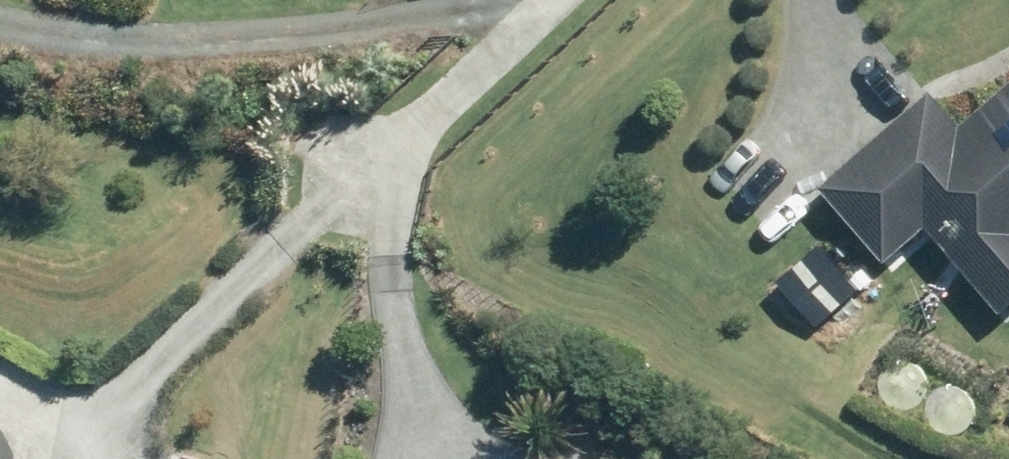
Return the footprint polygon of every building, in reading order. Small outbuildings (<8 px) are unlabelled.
[(827,188),(893,265),(934,229),(1008,316),(1008,90),(966,126),(937,93),(827,188)] [(828,247),(784,283),(823,330),(867,294),(828,247)]
